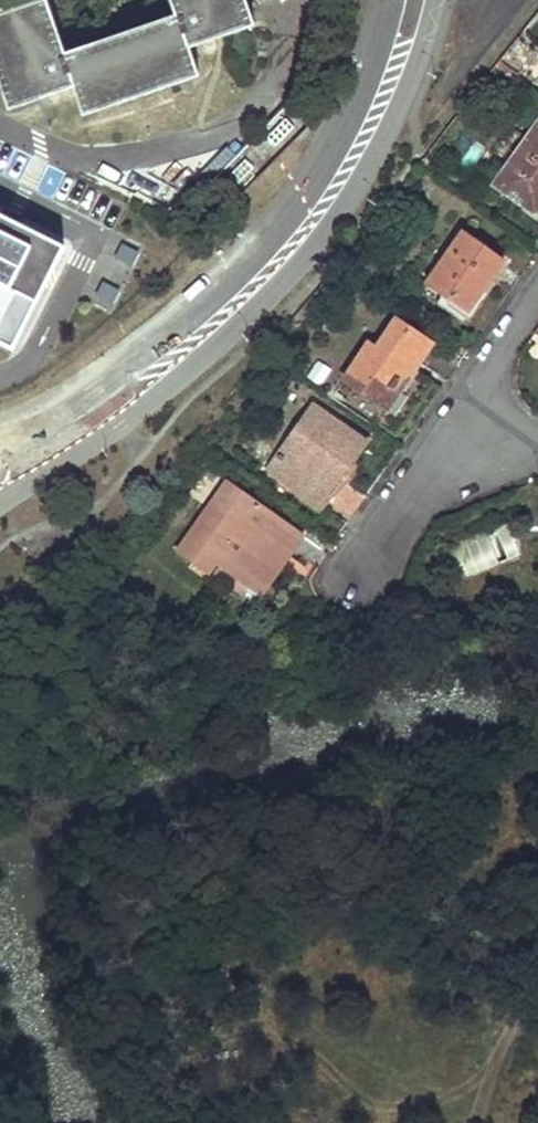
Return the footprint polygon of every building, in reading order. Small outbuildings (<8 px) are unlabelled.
[(5,115),(31,107),(29,102),(67,89),(79,121),(196,78),(186,48),(220,37),(221,40),(253,28),(242,0),(169,0),(174,14),(56,55),(38,0),(0,0),(0,102),(5,115)] [(492,185),(534,216),(537,210),(537,120),(492,185)] [(92,198),(37,310),(68,325),(96,269),(128,285),(155,230),(92,198)] [(407,220),(413,213),(405,208),(400,214),(407,220)] [(28,234),(0,220),(0,291),(28,234)] [(424,283),(466,312),(501,263),(460,233),(424,283)] [(382,403),(424,342),(392,321),(373,349),(366,344),(343,377),(382,403)] [(274,402),(284,388),(274,381),(264,395),(274,402)] [(313,502),(357,438),(313,407),(268,471),(300,492),(313,502)] [(300,492),(296,498),(318,512),(372,437),(363,431),(357,438),(313,502),(300,492)] [(292,529),(224,481),(175,551),(207,573),(219,556),(255,581),(292,529)] [(507,523),(452,544),(465,579),(520,558),(507,523)] [(292,529),(255,581),(263,588),(301,535),(292,529)]
